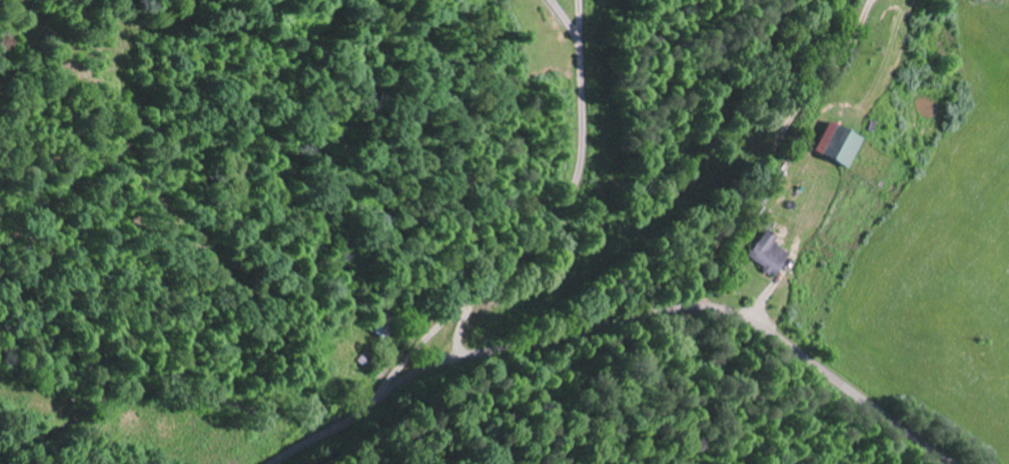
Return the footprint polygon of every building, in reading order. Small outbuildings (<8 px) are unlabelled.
[(854,139),(819,124),(806,155),(842,169),(854,139)] [(786,255),(769,244),(772,238),(762,231),(743,259),(771,277),(786,255)]
